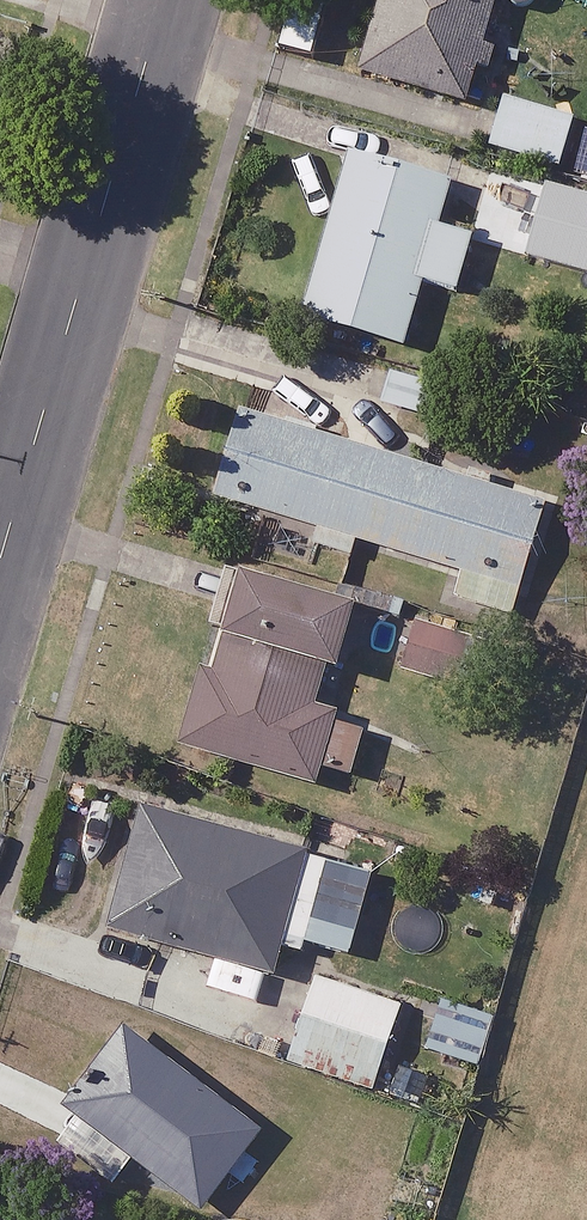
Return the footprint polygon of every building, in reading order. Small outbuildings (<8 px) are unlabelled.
[(362,70),(463,101),(494,0),(384,0),(362,70)] [(574,116),(504,97),(491,146),(560,165),(574,116)] [(449,181),(347,155),(306,317),(406,342),(421,281),(457,290),(472,232),(439,223),(449,181)] [(579,190),(513,169),(491,238),(558,259),(579,190)] [(449,385),(393,370),(384,403),(440,418),(449,385)] [(435,468),(242,408),(215,494),(320,527),(315,542),(352,553),(357,537),(461,569),(453,595),(511,613),(548,495),(437,460),(435,468)] [(353,600),(235,567),(185,745),(316,781),(321,763),(353,771),(365,728),(320,716),(353,600)] [(329,858),(142,803),(106,925),(274,974),(286,935),(305,940),(329,858)] [(403,1004),(316,975),(288,1058),(374,1088),(403,1004)] [(261,1131),(125,1026),(45,1130),(113,1182),(134,1155),(202,1207),(261,1131)]
